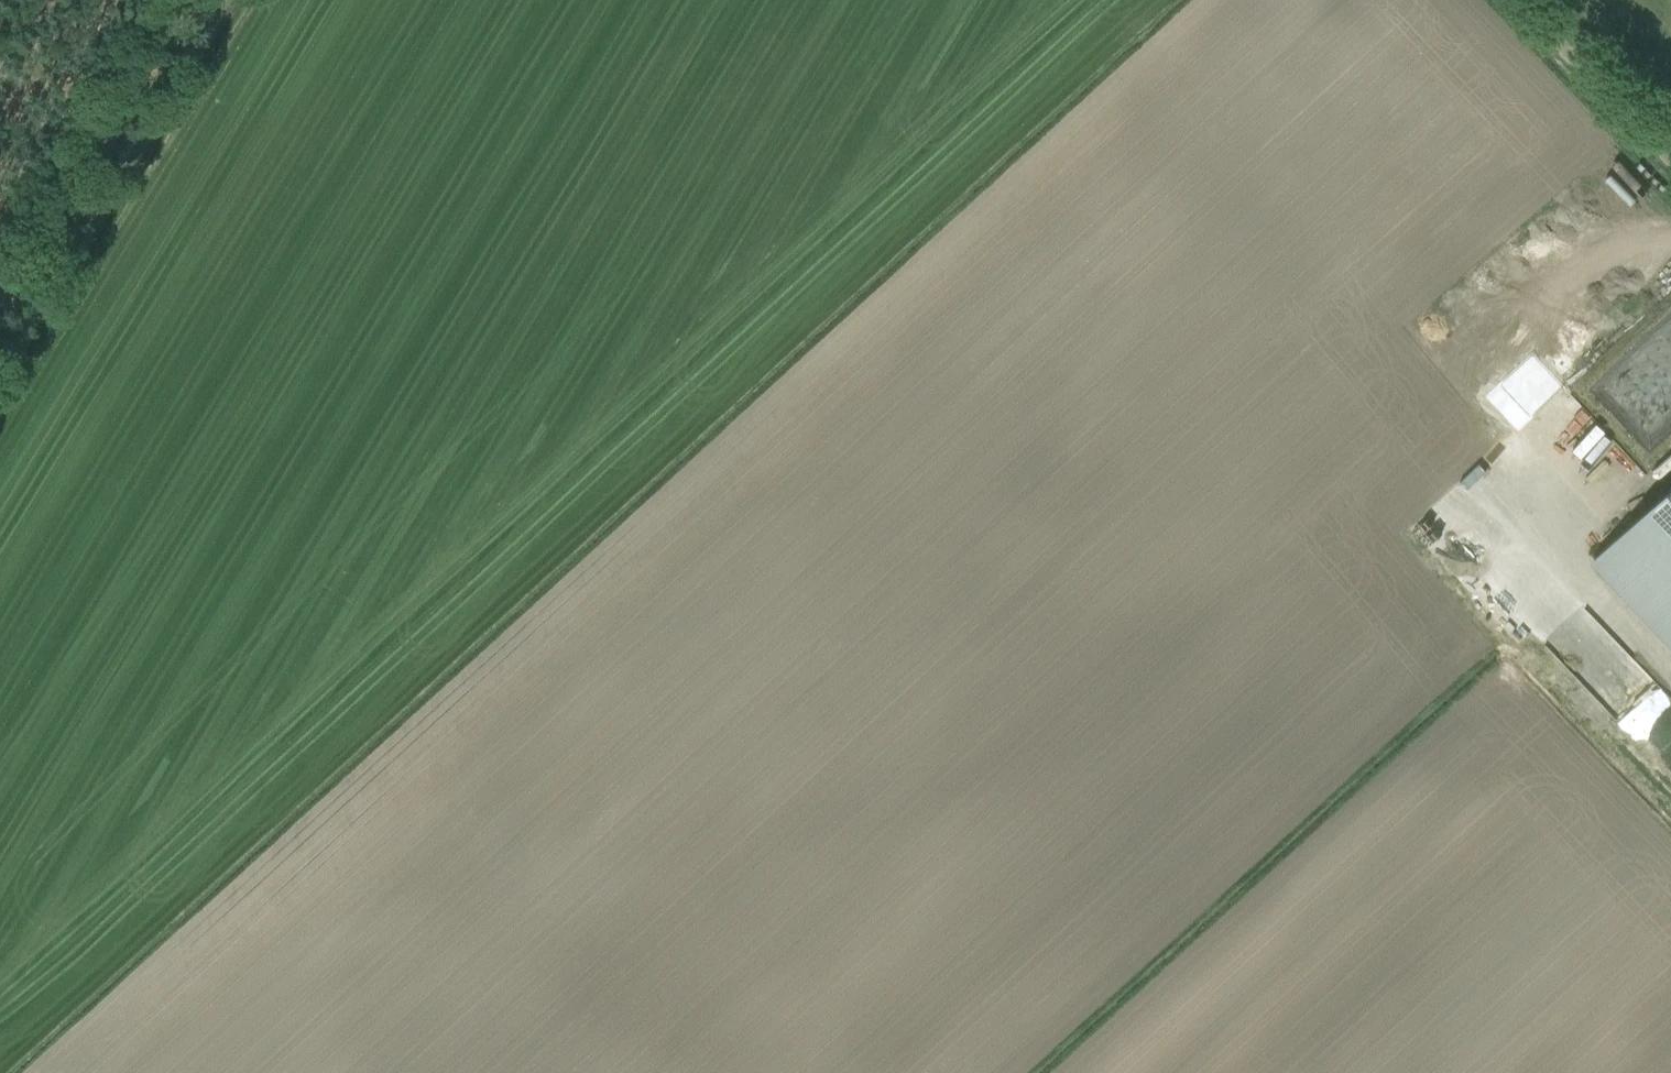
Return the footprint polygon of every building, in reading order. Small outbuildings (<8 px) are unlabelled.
[(1596,562),(1670,641),(1670,491),(1606,552),(1596,562)]
